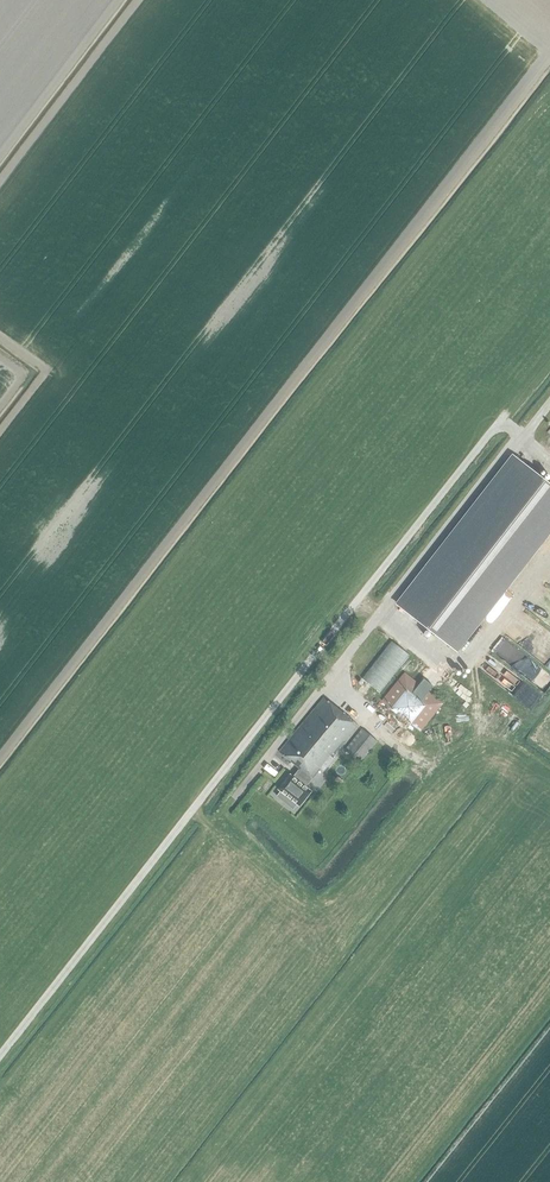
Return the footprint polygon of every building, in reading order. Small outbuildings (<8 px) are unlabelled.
[(398,605),(455,650),(549,529),(549,485),(514,457),(398,605)] [(380,692),(409,654),(392,641),(363,679),(380,692)] [(510,641),(487,674),(535,708),(549,687),(549,670),(510,641)] [(443,703),(404,673),(382,701),(420,732),(443,703)] [(293,777),(290,775),(278,789),(300,806),(311,792),(306,787),(320,769),(323,771),(324,771),(334,758),(333,757),(359,725),(325,698),(281,752),(292,761),(291,761),(300,768),(293,777)] [(377,742),(362,729),(345,750),(360,763),(377,742)]
